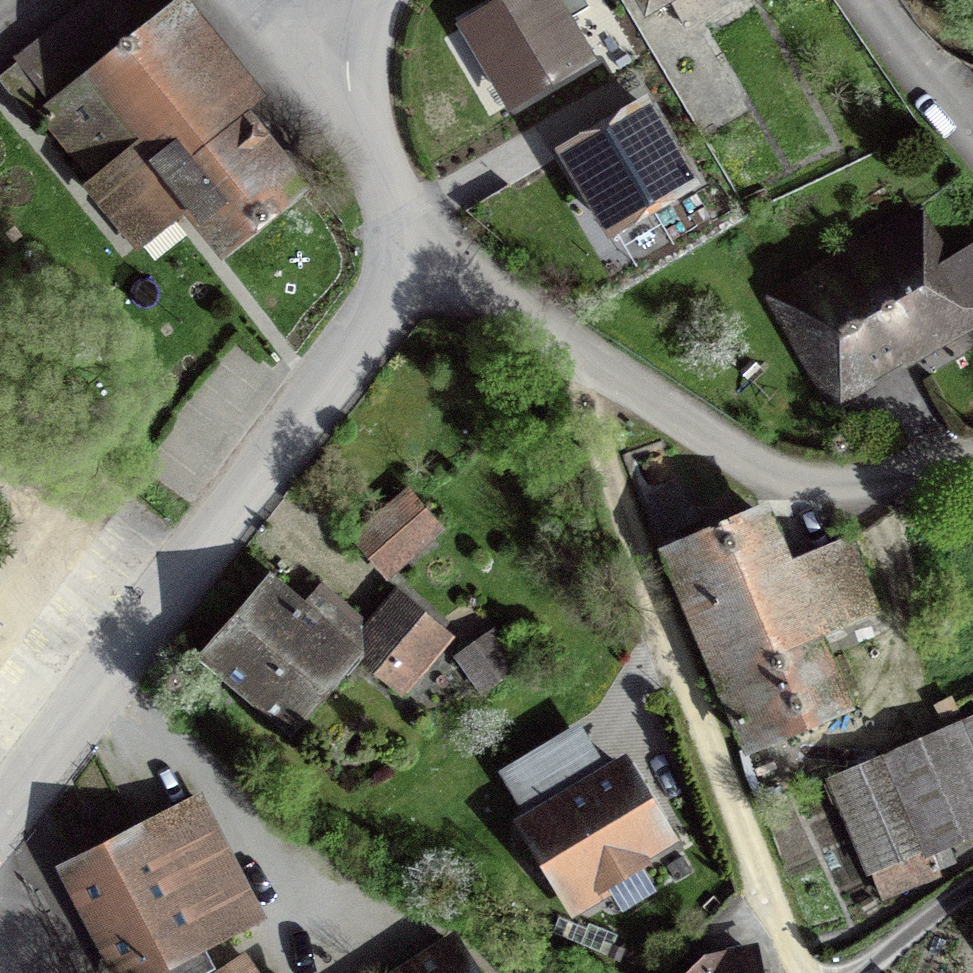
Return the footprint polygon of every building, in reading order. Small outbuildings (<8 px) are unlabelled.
[(43,115),(93,178),(88,181),(113,213),(144,190),(170,223),(191,206),(224,246),(299,186),(165,19),(176,10),(169,0),(107,0),(26,65),(20,59),(0,75),(0,79),(34,121),(43,115)] [(552,0),(501,0),(461,23),(506,99),(584,53),(552,0)] [(643,102),(561,146),(603,224),(685,180),(643,102)] [(142,247),(170,223),(144,190),(113,213),(142,247)] [(788,301),(848,399),(972,322),(972,252),(944,206),(788,301)] [(438,528),(405,492),(356,536),(389,573),(438,528)] [(771,507),(677,544),(752,736),(849,698),(818,619),(868,599),(848,549),(795,570),(771,507)] [(353,660),(397,699),(445,640),(397,598),(349,653),(268,583),(200,662),(288,735),(353,660)] [(514,666),(492,632),(460,653),(482,687),(514,666)] [(855,778),(889,864),(972,831),(972,733),(855,778)] [(624,760),(522,820),(569,899),(671,839),(624,760)] [(65,871),(120,972),(160,972),(258,920),(194,802),(65,871)] [(450,954),(423,972),(464,972),(450,954)] [(755,959),(696,968),(690,972),(757,972),(755,959)]
